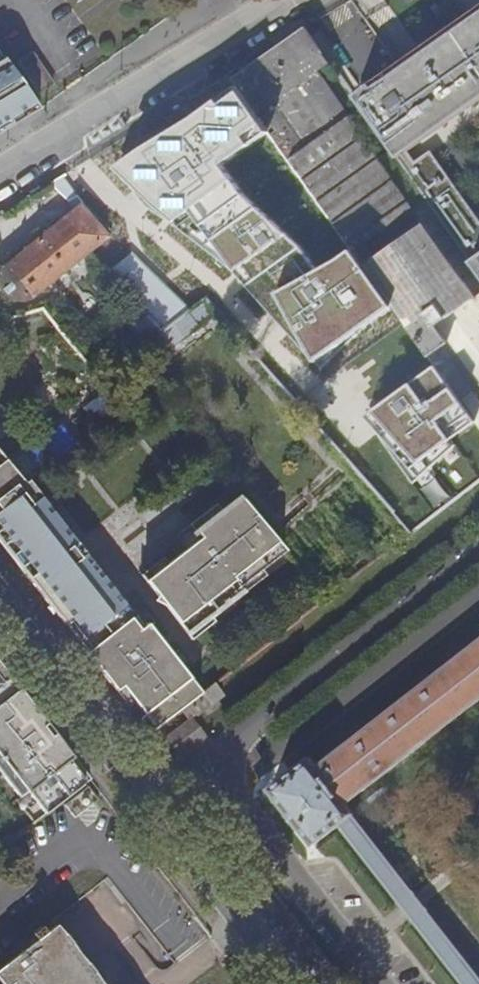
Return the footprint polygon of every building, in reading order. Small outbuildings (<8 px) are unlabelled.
[(358,100),(471,262),(473,265),(478,273),(478,223),(430,154),(416,162),(412,155),(478,105),(478,12),(358,100)] [(309,27),(232,79),(239,89),(270,133),(282,150),(357,255),(395,309),(437,368),(478,426),(478,427),(478,273),(473,265),(471,262),(457,272),(317,72),(331,62),(309,27)] [(31,53),(17,63),(41,97),(55,88),(31,53)] [(3,57),(0,59),(0,136),(16,127),(13,122),(38,106),(4,56),(3,57)] [(270,133),(239,89),(116,170),(155,212),(242,279),(311,371),(395,309),(357,255),(319,272),(301,245),(248,200),(221,168),(270,133)] [(61,223),(87,253),(107,238),(87,212),(86,215),(81,208),(84,206),(77,194),(71,200),(55,187),(55,181),(38,191),(49,208),(61,223)] [(29,300),(87,253),(61,223),(3,269),(1,275),(1,281),(3,290),(9,297),(16,302),(23,302),(29,300)] [(210,297),(160,326),(171,345),(221,315),(210,297)] [(160,333),(140,311),(126,323),(146,346),(160,333)] [(478,426),(437,368),(366,421),(416,483),(454,448),(450,444),(478,426)] [(0,443),(0,450),(6,458),(15,451),(5,439),(0,443)] [(58,439),(17,470),(26,482),(66,451),(58,439)] [(34,577),(29,580),(38,593),(44,589),(70,623),(111,591),(46,507),(38,513),(32,505),(40,499),(26,482),(17,470),(6,458),(0,450),(0,533),(34,577)] [(288,551),(239,493),(184,539),(190,547),(146,584),(189,635),(239,597),(232,587),(237,582),(243,588),(288,551)] [(46,507),(40,499),(32,505),(38,513),(46,507)] [(29,580),(34,577),(0,533),(0,543),(29,580)] [(44,589),(38,593),(65,627),(70,623),(44,589)] [(137,705),(156,731),(183,710),(202,695),(203,694),(171,649),(167,652),(145,624),(140,628),(123,605),(108,617),(106,615),(77,637),(119,692),(124,689),(135,703),(130,706),(132,709),(137,705)] [(321,768),(313,760),(273,790),(316,847),(341,826),(355,816),(357,814),(349,805),(478,703),(478,644),(321,768)] [(14,795),(10,798),(31,825),(71,796),(54,774),(69,763),(50,739),(52,737),(52,731),(49,726),(41,725),(45,722),(0,664),(0,776),(14,795)] [(202,695),(183,710),(190,720),(210,705),(202,695)] [(209,739),(193,720),(170,737),(185,757),(209,739)] [(341,826),(464,983),(478,983),(478,977),(418,898),(355,816),(341,826)] [(54,927),(45,933),(40,927),(30,936),(35,942),(0,968),(0,983),(1,983),(13,983),(99,983),(54,927)]
